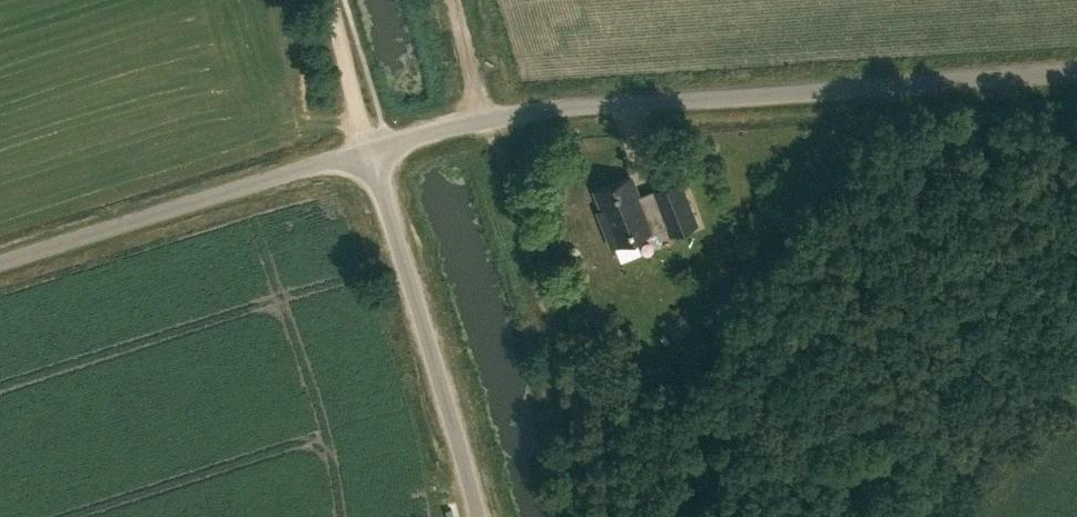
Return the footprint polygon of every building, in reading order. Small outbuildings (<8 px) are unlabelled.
[(603,209),(598,211),(611,245),(652,230),(651,227),(668,221),(672,233),(697,223),(679,181),(654,190),(656,195),(639,202),(630,176),(595,190),(603,209)] [(624,262),(646,255),(641,238),(618,245),(624,262)] [(445,509),(447,516),(454,516),(451,508),(445,509)]
